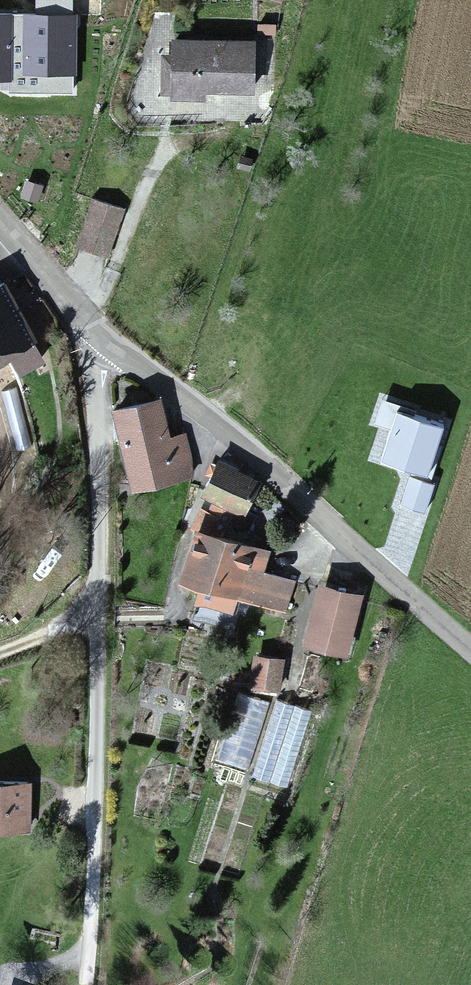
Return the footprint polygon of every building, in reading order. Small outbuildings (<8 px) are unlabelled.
[(0,9),(0,73),(10,73),(10,9),(0,9)] [(75,9),(26,9),(25,67),(74,67),(75,9)] [(248,36),(171,37),(171,52),(161,53),(161,90),(171,90),(171,94),(202,94),(202,89),(249,88),(248,36)] [(82,196),(66,240),(95,251),(111,207),(82,196)] [(28,329),(0,277),(0,343),(28,329)] [(116,405),(124,467),(181,460),(178,436),(161,438),(157,400),(116,405)] [(441,420),(399,406),(384,449),(426,463),(441,420)] [(215,460),(200,488),(239,509),(255,481),(215,460)] [(263,549),(193,524),(176,571),(202,581),(196,596),(241,612),(246,597),(282,610),(292,582),(256,569),(263,549)] [(253,653),(252,685),(279,685),(279,653),(253,653)] [(0,780),(0,829),(27,829),(28,781),(0,780)]
